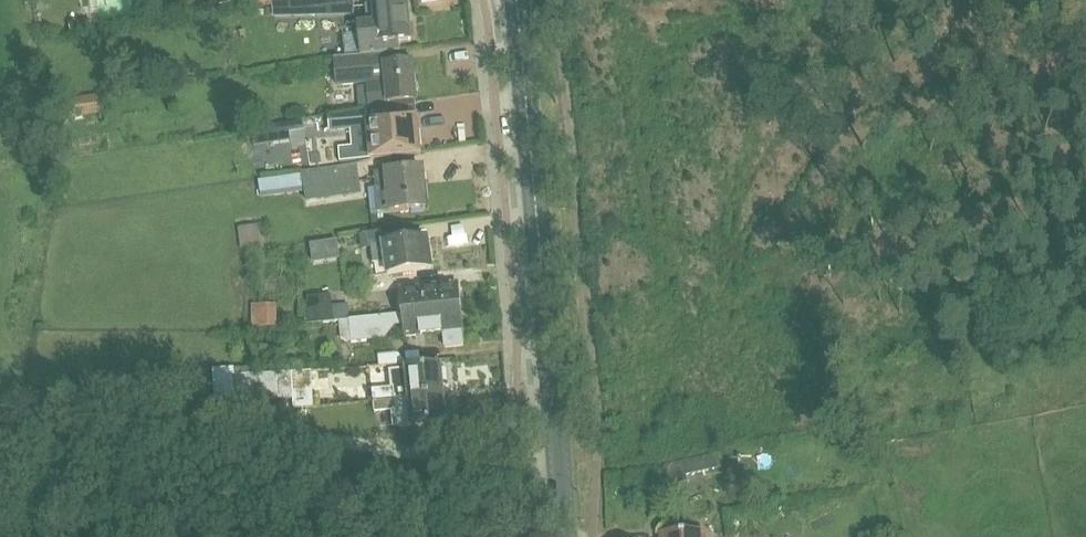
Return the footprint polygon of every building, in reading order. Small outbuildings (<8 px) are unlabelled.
[(272,3),(274,17),(306,16),(306,13),(325,12),(325,15),(353,15),(355,6),(354,0),(292,0),(272,3)] [(361,55),(384,52),(383,42),(408,39),(404,0),(401,0),(374,3),(374,5),(365,6),(366,18),(375,17),(376,25),(359,27),(361,55)] [(68,22),(70,35),(92,32),(90,18),(68,22)] [(414,69),(411,70),(410,62),(386,65),(384,52),(361,55),(358,56),(358,58),(334,60),(336,86),(367,83),(369,107),(365,108),(365,110),(389,108),(389,102),(414,100),(412,82),(415,81),(414,69)] [(103,96),(64,101),(66,118),(105,113),(103,96)] [(370,156),(370,160),(419,155),(416,117),(366,122),(367,128),(360,128),(358,111),(327,116),(329,137),(350,135),(352,158),(370,156)] [(251,128),(252,137),(291,132),(305,130),(303,121),(251,128)] [(302,172),(302,173),(306,199),(359,190),(356,173),(357,173),(356,163),(302,172)] [(425,208),(424,196),(421,168),(386,172),(386,173),(375,174),(376,188),(388,187),(390,211),(425,208)] [(238,227),(240,249),(261,246),(259,225),(238,227)] [(427,238),(416,239),(396,242),(394,229),(363,234),(368,234),(372,263),(386,261),(388,274),(370,276),(370,277),(431,268),(427,238)] [(400,288),(403,313),(460,307),(458,282),(400,288)] [(306,301),(306,310),(307,319),(308,323),(333,321),(332,307),(330,293),(307,295),(306,301)] [(277,305),(251,305),(251,327),(277,327),(277,305)] [(463,331),(460,307),(403,313),(357,318),(349,319),(351,341),(383,338),(396,321),(403,320),(405,336),(443,332),(445,347),(463,345),(461,331),(463,331)] [(897,348),(878,352),(880,363),(899,359),(897,348)] [(374,401),(445,394),(442,366),(393,370),(394,388),(373,390),(374,401)] [(277,399),(276,373),(233,375),(233,370),(216,371),(217,402),(277,399)] [(312,371),(276,373),(277,399),(293,398),(294,409),(314,407),(312,371)] [(447,423),(445,394),(374,401),(375,412),(395,411),(397,428),(447,423)] [(685,461),(687,475),(716,470),(713,457),(685,461)]
